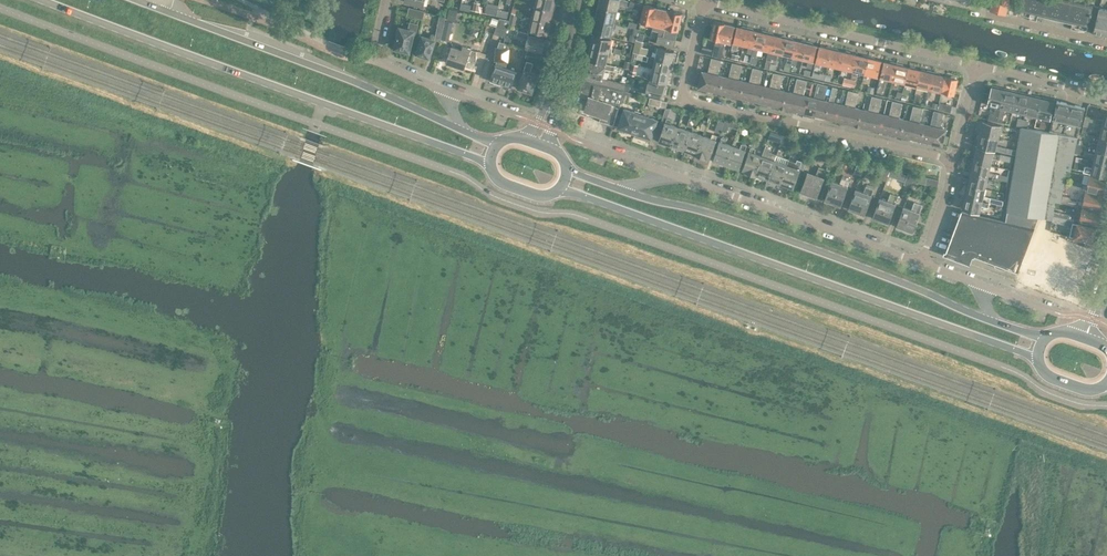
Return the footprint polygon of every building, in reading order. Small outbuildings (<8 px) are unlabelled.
[(535,4),(555,9),(556,3),(555,1),(555,0),(536,0),(535,4)] [(598,6),(616,10),(617,4),(627,6),(628,0),(600,0),(598,6)] [(990,9),(1006,13),(1009,0),(992,0),(990,9)] [(1071,0),(1023,0),(1021,8),(1087,24),(1089,18),(1094,19),(1094,20),(1098,6),(1071,0)] [(629,6),(641,9),(642,3),(630,1),(629,6)] [(459,9),(470,11),(471,5),(461,2),(459,9)] [(474,2),(472,10),(481,12),(482,6),(478,5),(479,3),(474,2)] [(484,12),(496,15),(498,9),(491,7),(492,4),(487,3),(484,12)] [(535,4),(532,17),(550,21),(551,16),(553,15),(555,9),(535,4)] [(640,22),(653,24),(657,7),(644,4),(640,22)] [(598,6),(595,19),(613,23),(616,10),(598,6)] [(408,15),(423,18),(424,11),(409,7),(408,15)] [(653,24),(665,27),(669,10),(657,7),(653,24)] [(1099,7),(1093,33),(1106,37),(1106,9),(1099,7)] [(449,8),(447,19),(455,21),(458,10),(449,8)] [(498,9),(496,15),(507,18),(508,11),(498,9)] [(669,10),(665,27),(663,36),(661,36),(659,43),(674,46),(678,29),(680,28),(681,24),(679,23),(682,13),(669,10)] [(511,12),(509,21),(508,25),(515,26),(518,14),(511,12)] [(550,21),(532,17),(529,29),(547,34),(548,33),(549,31),(550,27),(549,25),(550,21)] [(509,21),(499,18),(495,33),(505,36),(508,24),(508,25),(509,21)] [(613,23),(595,19),(592,31),(610,35),(613,23)] [(701,52),(716,56),(724,22),(714,20),(712,31),(710,32),(709,34),(710,36),(710,37),(716,39),(714,49),(703,46),(701,52)] [(400,26),(399,29),(398,29),(397,34),(398,35),(395,47),(396,47),(396,49),(402,51),(403,49),(409,51),(413,33),(415,34),(418,23),(410,21),(408,29),(400,26)] [(724,22),(716,56),(721,57),(725,41),(730,42),(735,25),(724,22)] [(424,55),(429,57),(434,40),(440,41),(444,26),(438,24),(435,36),(431,34),(430,38),(422,36),(416,53),(417,53),(418,56),(422,57),(424,55)] [(442,39),(449,41),(453,25),(445,24),(442,39)] [(738,43),(743,44),(747,26),(742,25),(741,26),(737,25),(731,48),(737,49),(738,43)] [(746,52),(751,53),(757,30),(753,29),(752,28),(747,26),(743,44),(748,45),(746,52)] [(758,47),(763,49),(767,31),(762,30),(761,31),(757,30),(751,53),(756,54),(758,47)] [(516,35),(527,38),(525,47),(528,48),(543,51),(543,50),(545,49),(546,45),(545,43),(546,38),(517,31),(516,35)] [(770,63),(772,58),(777,35),(773,34),(772,32),(767,31),(763,49),(768,50),(766,62),(765,62),(764,67),(769,68),(770,63)] [(592,34),(589,46),(606,50),(609,38),(592,34)] [(777,35),(772,58),(776,59),(778,52),(783,53),(787,36),(782,35),(781,36),(777,35)] [(787,36),(783,53),(789,55),(787,62),(792,63),(797,40),(793,39),(792,37),(787,36)] [(635,39),(634,43),(633,53),(647,55),(648,47),(642,46),(643,41),(635,39)] [(499,40),(497,47),(495,47),(495,64),(496,64),(491,80),(501,83),(501,82),(511,86),(516,71),(509,68),(509,43),(505,42),(499,40)] [(797,40),(792,63),(796,64),(798,57),(803,58),(807,41),(803,40),(802,41),(797,40)] [(807,41),(803,58),(808,59),(807,66),(812,67),(817,45),(813,44),(812,42),(807,41)] [(815,61),(828,64),(832,47),(827,45),(825,46),(819,45),(815,61)] [(447,62),(465,68),(468,58),(476,61),(477,50),(463,46),(462,50),(452,46),(452,47),(448,47),(448,54),(449,54),(447,62)] [(606,50),(589,46),(586,58),(603,62),(606,50)] [(658,53),(657,58),(672,61),(674,51),(655,46),(653,51),(658,53)] [(828,64),(840,67),(844,51),(839,50),(837,48),(832,47),(828,64)] [(543,51),(528,48),(527,54),(541,57),(543,51)] [(840,67),(852,70),(856,54),(851,53),(850,51),(846,50),(845,51),(844,51),(840,67)] [(852,70),(865,73),(869,56),(863,54),(861,55),(856,54),(852,70)] [(656,63),(655,69),(669,72),(672,61),(657,58),(650,56),(649,62),(656,63)] [(869,56),(865,73),(877,76),(881,60),(875,59),(874,57),(869,56)] [(699,87),(709,89),(716,58),(712,57),(708,72),(702,71),(699,87)] [(709,89),(719,91),(723,75),(718,74),(721,59),(716,58),(709,89)] [(885,78),(892,79),(896,62),(890,61),(889,62),(883,60),(876,91),(882,92),(885,78)] [(518,88),(532,92),(538,74),(530,71),(533,63),(527,61),(518,88)] [(584,74),(600,78),(602,68),(610,70),(611,64),(603,62),(603,65),(587,61),(586,66),(584,67),(583,70),(584,72),(584,74)] [(719,91),(730,94),(737,63),(732,62),(729,77),(723,75),(719,91)] [(892,79),(904,82),(908,66),(903,65),(902,63),(896,62),(892,79)] [(730,94),(740,96),(744,80),(739,79),(742,64),(737,63),(730,94)] [(904,82),(917,85),(920,69),(915,68),(914,66),(911,65),(909,67),(908,66),(904,82)] [(740,96),(750,99),(758,68),(753,67),(749,82),(744,80),(740,96)] [(750,99),(761,101),(765,85),(759,84),(763,69),(758,68),(750,99)] [(669,72),(655,69),(653,74),(648,73),(647,78),(667,83),(669,72)] [(917,85),(929,88),(933,71),(927,69),(925,70),(920,69),(917,85)] [(929,88),(941,91),(945,75),(939,74),(938,72),(933,71),(929,88)] [(761,101),(771,104),(778,73),(773,72),(770,87),(765,85),(761,101)] [(771,104),(782,106),(785,90),(780,89),(783,74),(778,73),(771,104)] [(600,78),(584,74),(583,81),(582,81),(580,92),(592,95),(591,97),(589,96),(585,110),(600,115),(600,117),(601,117),(600,120),(613,125),(621,102),(625,90),(627,87),(600,78)] [(945,75),(941,91),(953,94),(957,78),(956,78),(955,76),(951,75),(950,76),(945,75)] [(784,107),(794,109),(802,78),(797,77),(793,92),(788,91),(784,107)] [(842,83),(849,85),(850,79),(844,77),(842,83)] [(794,109),(805,112),(808,96),(803,94),(806,80),(802,78),(794,109)] [(665,84),(649,81),(646,94),(661,97),(663,92),(664,92),(666,86),(664,86),(665,84)] [(805,112),(815,114),(822,83),(817,82),(814,97),(808,96),(805,112)] [(815,114),(825,117),(829,101),(823,99),(827,85),(822,83),(815,114)] [(825,117),(836,119),(840,103),(834,102),(838,87),(833,86),(829,101),(825,117)] [(988,119),(997,121),(1004,90),(1000,89),(999,87),(994,86),(993,87),(992,87),(989,96),(988,96),(986,103),(995,105),(993,114),(989,113),(988,119)] [(631,92),(625,90),(621,102),(627,104),(631,92)] [(836,119),(846,122),(854,91),(849,90),(845,105),(840,103),(836,119)] [(1004,90),(997,121),(1001,122),(1005,108),(1012,109),(1017,91),(1011,90),(1009,91),(1004,90)] [(846,122),(857,124),(860,108),(855,107),(858,92),(854,91),(846,122)] [(1023,93),(1017,91),(1012,109),(1025,112),(1029,95),(1024,94),(1023,93)] [(859,125),(869,127),(877,96),(872,95),(868,110),(863,109),(859,125)] [(1034,97),(1029,95),(1025,112),(1037,115),(1042,97),(1035,95),(1034,97)] [(869,127),(880,130),(883,114),(878,113),(882,98),(877,96),(869,127)] [(652,97),(650,103),(665,107),(667,101),(652,97)] [(1048,98),(1042,97),(1037,115),(1050,118),(1054,101),(1049,100),(1048,98)] [(880,130),(890,132),(897,101),(893,100),(889,115),(883,114),(880,130)] [(1013,177),(1012,182),(1011,186),(1011,187),(1007,186),(1003,220),(962,211),(946,252),(958,256),(957,259),(969,264),(973,254),(1018,271),(1038,216),(1052,219),(1053,215),(1055,200),(1061,201),(1063,186),(1064,181),(1066,169),(1070,170),(1074,153),(1076,143),(1077,138),(1085,107),(1056,100),(1049,131),(1021,127),(1013,177)] [(890,132),(900,135),(904,119),(899,117),(902,103),(897,101),(890,132)] [(939,102),(938,108),(950,111),(952,105),(939,102)] [(900,135),(911,137),(918,106),(913,105),(910,120),(904,119),(900,135)] [(911,137),(921,140),(925,124),(919,122),(923,108),(918,106),(911,137)] [(626,130),(634,133),(641,114),(625,109),(619,126),(627,129),(626,130)] [(921,140),(931,142),(939,111),(934,110),(930,125),(925,124),(921,140)] [(939,111),(931,142),(942,145),(946,129),(940,127),(944,113),(939,111)] [(1095,123),(1106,125),(1106,112),(1105,112),(1104,120),(1096,118),(1095,123)] [(641,114),(634,133),(642,136),(643,134),(651,137),(657,119),(641,114)] [(659,140),(672,144),(678,126),(670,124),(672,119),(663,116),(661,121),(665,122),(659,140)] [(981,126),(979,133),(997,137),(1001,125),(984,120),(982,125),(981,126)] [(1091,122),(1084,120),(1083,125),(1081,132),(1086,133),(1088,126),(1090,127),(1091,122)] [(724,121),(720,133),(724,135),(729,123),(724,121)] [(697,153),(703,135),(707,124),(702,123),(698,133),(690,131),(684,149),(685,149),(686,151),(690,152),(692,151),(697,153)] [(1100,136),(1106,138),(1106,125),(1095,123),(1094,127),(1101,129),(1100,136)] [(679,147),(684,149),(690,131),(678,126),(672,144),(673,145),(673,146),(678,148),(679,147)] [(771,132),(769,138),(781,142),(783,136),(771,132)] [(703,135),(697,153),(697,154),(705,157),(706,156),(710,157),(716,139),(715,139),(717,135),(712,133),(711,138),(703,135)] [(997,137),(979,133),(978,139),(979,141),(978,146),(1006,153),(1007,147),(996,145),(997,137)] [(725,163),(727,163),(733,145),(725,142),(727,138),(722,136),(721,141),(720,141),(714,159),(719,160),(720,162),(724,164),(725,163)] [(1089,147),(1106,151),(1106,138),(1100,136),(1098,144),(1090,142),(1089,147)] [(733,145),(727,163),(728,163),(728,165),(732,167),(734,166),(739,167),(745,150),(747,145),(742,143),(741,148),(733,145)] [(1083,155),(1085,146),(1076,143),(1074,153),(1083,155)] [(755,173),(756,173),(762,155),(754,153),(756,148),(751,146),(750,151),(749,151),(743,169),(747,170),(747,172),(755,175),(755,173)] [(1094,160),(1106,163),(1106,151),(1089,147),(1088,151),(1096,153),(1094,160)] [(973,160),(990,164),(992,157),(999,159),(1000,153),(977,148),(976,152),(975,153),(973,160)] [(834,151),(830,163),(837,166),(841,154),(834,151)] [(787,164),(781,182),(794,186),(800,169),(803,170),(808,154),(803,152),(799,163),(797,162),(795,167),(787,164)] [(1000,153),(999,159),(1012,162),(1013,157),(1000,153)] [(767,177),(769,178),(775,160),(762,155),(756,173),(761,175),(762,177),(766,178),(767,177)] [(780,182),(781,182),(787,164),(789,159),(776,155),(775,160),(769,178),(774,179),(774,181),(778,183),(780,182)] [(858,160),(854,172),(861,174),(865,162),(858,160)] [(1007,181),(1012,182),(1013,177),(988,171),(990,164),(973,160),(971,167),(972,169),(971,172),(995,178),(1007,181)] [(1094,160),(1092,167),(1085,166),(1084,171),(1106,176),(1106,163),(1094,160)] [(808,171),(801,191),(816,196),(826,169),(818,166),(816,174),(808,171)] [(879,178),(886,180),(890,168),(883,167),(879,178)] [(915,174),(908,172),(904,184),(911,187),(913,181),(915,174)] [(994,182),(995,178),(971,172),(970,176),(969,177),(967,184),(984,188),(986,181),(994,182)] [(915,174),(913,181),(925,184),(927,177),(915,174)] [(1064,181),(1063,186),(1086,190),(1086,188),(1103,192),(1105,186),(1106,186),(1106,184),(1106,181),(1106,180),(1106,178),(1089,174),(1087,183),(1073,180),(1073,183),(1064,181)] [(825,199),(840,205),(850,178),(842,175),(840,183),(832,180),(825,199)] [(849,208),(864,214),(874,187),(866,184),(863,192),(856,189),(849,208)] [(983,195),(984,188),(967,184),(966,191),(967,192),(966,196),(989,201),(990,197),(983,195)] [(1068,204),(1082,207),(1083,205),(1100,209),(1101,203),(1103,202),(1104,198),(1102,196),(1103,195),(1086,191),(1083,200),(1079,199),(1079,201),(1069,199),(1068,204)] [(872,217),(888,223),(898,196),(890,193),(887,201),(880,198),(872,217)] [(988,206),(989,201),(966,196),(965,199),(963,200),(962,206),(963,207),(963,208),(979,212),(980,204),(988,206)] [(896,226),(912,232),(922,204),(914,202),(911,209),(903,206),(896,226)] [(1100,211),(1082,207),(1079,220),(1097,224),(1098,218),(1099,217),(1100,214),(1099,212),(1100,211)] [(1069,236),(1092,241),(1093,239),(1095,238),(1095,235),(1094,233),(1095,227),(1075,222),(1075,223),(1073,222),(1074,220),(1064,218),(1053,215),(1052,221),(1068,225),(1068,226),(1071,227),(1069,236)] [(1017,280),(1024,282),(1026,273),(1020,271),(1017,280)]
